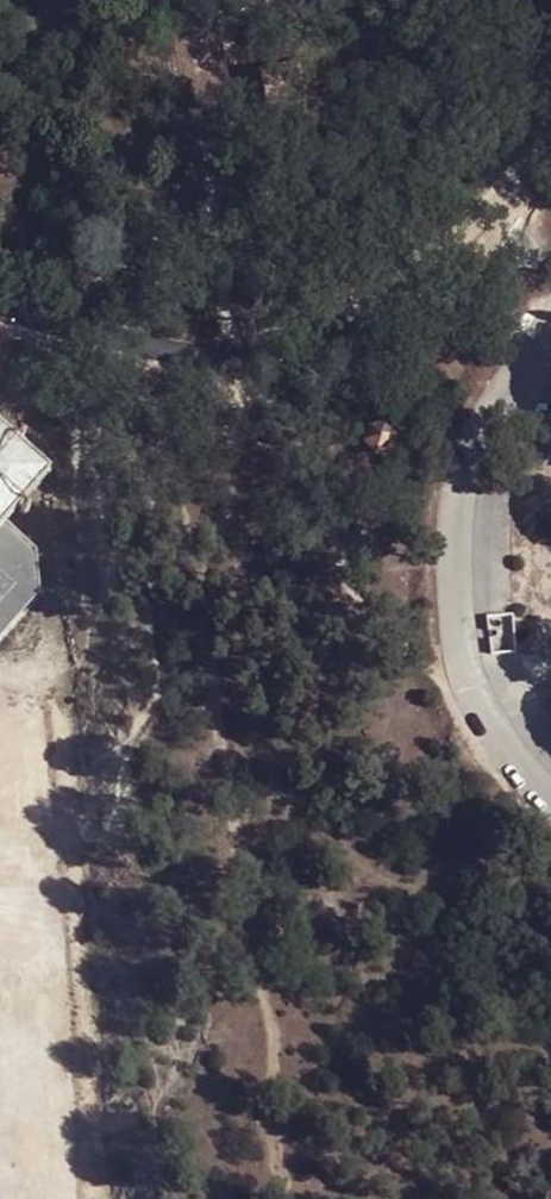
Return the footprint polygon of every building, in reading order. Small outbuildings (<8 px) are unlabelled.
[(368,431),(367,446),(382,457),(395,450),(396,432),(387,424),(368,431)] [(0,442),(0,542),(50,485),(0,442)] [(19,528),(0,551),(0,638),(41,594),(37,544),(19,528)]
